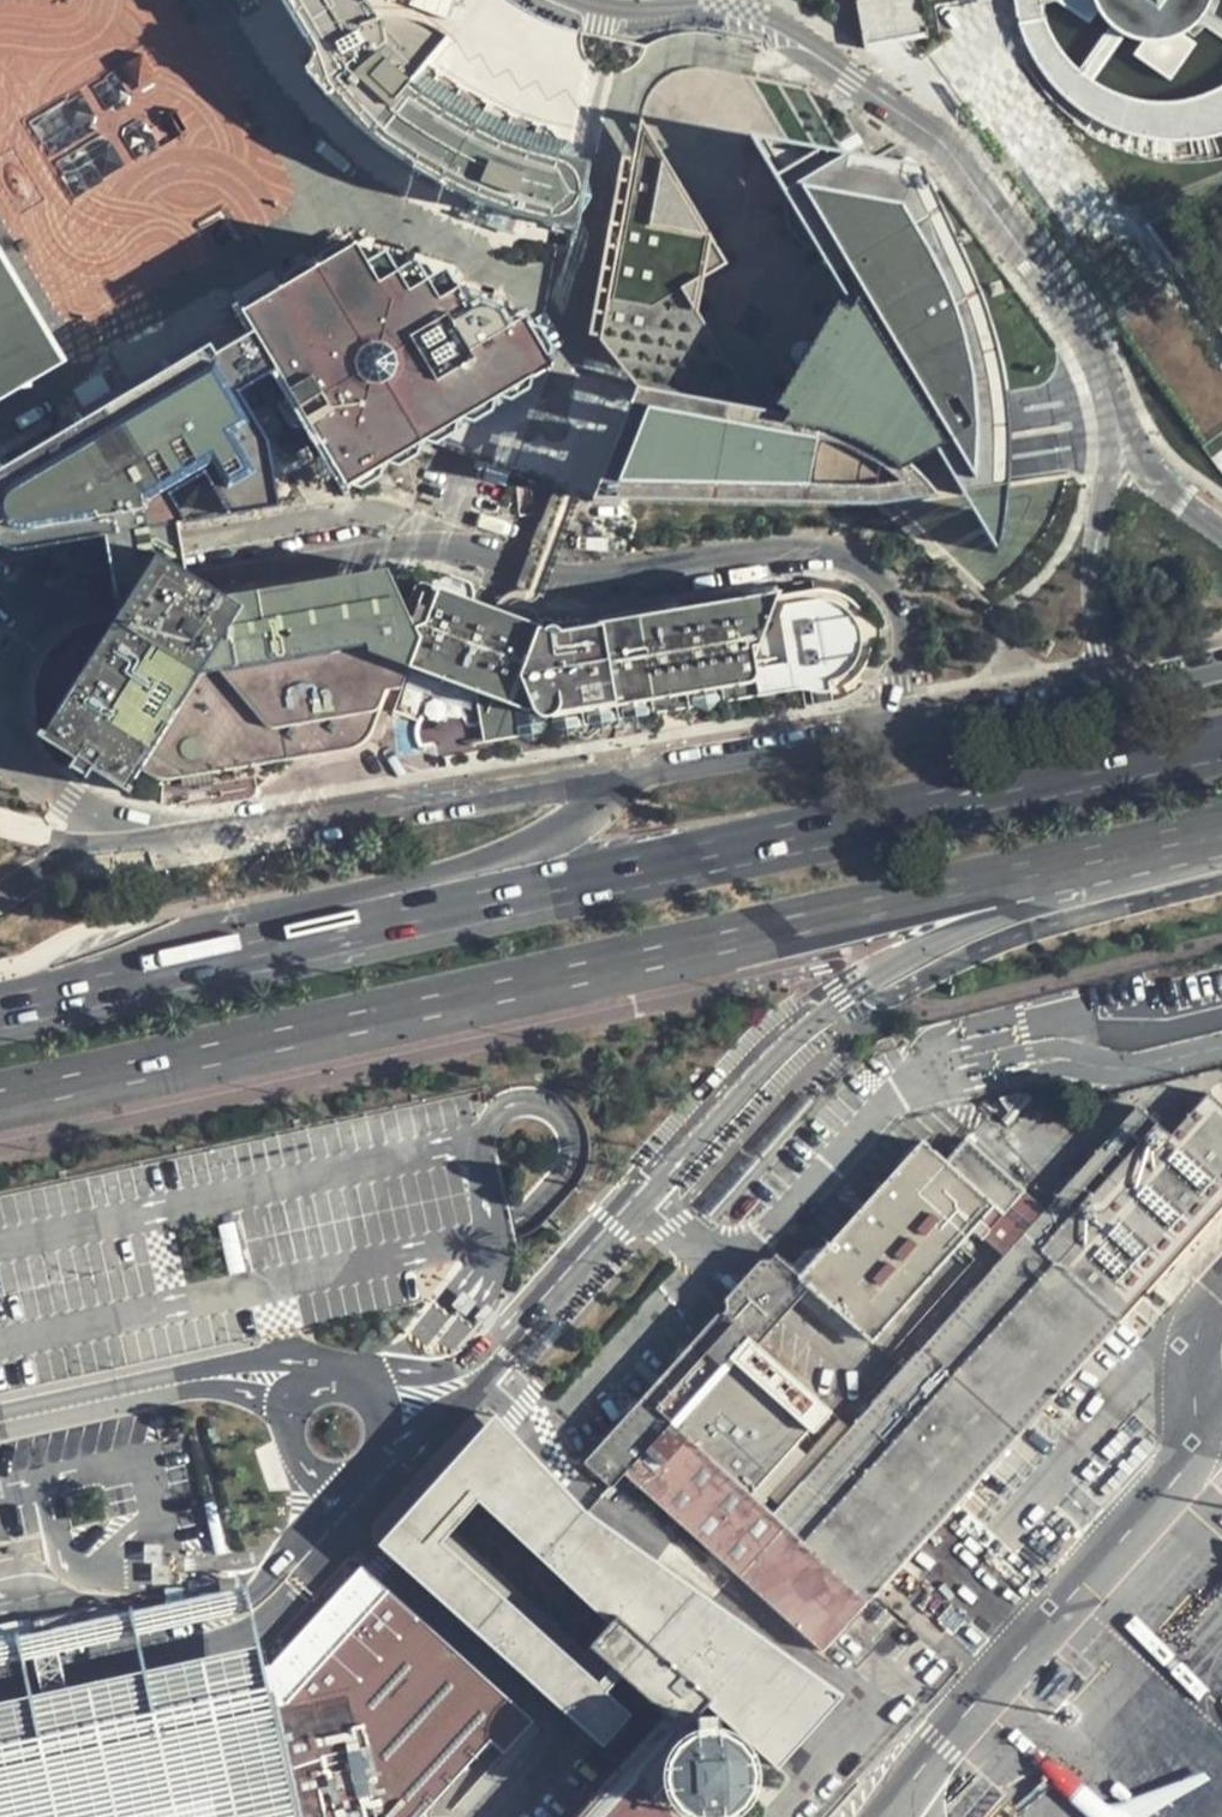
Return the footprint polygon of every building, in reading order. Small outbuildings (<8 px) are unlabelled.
[(583,167),(542,130),(436,75),(427,61),(439,43),(425,27),(374,25),(361,0),(260,0),(266,12),(287,50),(308,76),(305,79),(321,97),(325,94),(353,124),(388,155),(416,172),(414,175),(431,185),(433,181),(473,201),(469,211),(457,206),(454,214),(514,233),(516,228),(503,224),(505,215),(566,230),(583,167)] [(923,37),(917,3),(917,0),(858,0),(866,46),(923,37)] [(1011,4),(1014,20),(1021,19),(1026,37),(1043,66),(1059,86),(1094,111),(1130,126),(1177,133),(1221,127),(1221,85),(1206,93),(1185,96),(1145,95),(1122,89),(1095,72),(1079,62),(1073,55),(1067,48),(1056,36),(1044,16),(1048,15),(1046,0),(1010,0),(1011,4)] [(1095,18),(1101,11),(1110,19),(1079,62),(1095,72),(1122,28),(1135,34),(1132,42),(1175,72),(1200,35),(1191,27),(1205,18),(1221,29),(1221,8),(1214,3),(1215,0),(1070,0),(1095,18)] [(1037,516),(1050,470),(1004,467),(1001,378),(984,308),(947,225),(914,161),(805,86),(722,67),(678,66),(638,97),(590,333),(633,388),(588,502),(896,500),(982,575),(1000,563),(1037,516)] [(5,546),(107,530),(151,523),(177,520),(322,494),(349,481),(360,484),(381,470),(381,462),(385,459),(396,461),(417,448),(417,438),(433,442),(454,428),(456,419),(461,417),(472,418),(492,405),(493,398),(497,394),(507,396),(528,383),(529,375),(545,365),(548,348),(549,343),(536,322),(521,314),(509,319),(498,309),(481,302),(469,304),(444,264),(426,274),(414,257),(397,266),(384,247),(366,257),(356,241),(5,452),(10,460),(0,466),(0,546),(5,546)] [(4,384),(34,383),(16,295),(0,257),(0,386),(4,384)] [(122,611),(225,595),(188,575),(177,520),(151,523),(107,530),(122,611)] [(392,568),(225,595),(122,611),(124,627),(117,637),(111,646),(80,626),(59,636),(44,657),(35,678),(34,705),(37,715),(52,725),(45,735),(60,745),(62,743),(65,746),(68,744),(72,747),(74,745),(82,751),(76,762),(92,773),(100,761),(108,765),(105,769),(115,776),(112,779),(130,790),(145,770),(157,777),(176,777),(195,775),(361,746),(372,731),(387,690),(403,688),(394,711),(415,717),(420,710),(436,700),(447,699),(455,703),(462,707),(468,715),(479,715),(485,738),(521,733),(559,746),(853,691),(865,679),(873,667),(882,650),(881,630),(878,615),(871,601),(854,583),(837,577),(821,576),(539,621),(535,627),(496,614),(471,606),(476,589),(472,578),(442,567),(408,565),(392,568)] [(768,1248),(582,1463),(611,1487),(623,1473),(821,1652),(1221,1203),(1221,1108),(1205,1093),(1169,1135),(1136,1106),(1045,1207),(965,1139),(945,1161),(918,1137),(795,1273),(768,1248)] [(494,1414),(377,1543),(602,1747),(630,1714),(606,1691),(622,1673),(613,1665),(598,1680),(439,1540),(478,1499),(606,1623),(615,1612),(711,1697),(705,1703),(777,1768),(842,1694),(585,1510),(494,1414)] [(284,1703),(386,1590),(360,1566),(263,1669),(267,1686),(272,1706),(284,1703)] [(0,1637),(0,1664),(254,1608),(248,1583),(225,1588),(0,1637)] [(272,1706),(296,1816),(424,1816),(422,1812),(488,1740),(502,1752),(531,1720),(386,1590),(284,1703),(272,1706)] [(606,1623),(588,1643),(613,1665),(622,1673),(668,1713),(684,1727),(705,1703),(711,1697),(615,1612),(606,1623)] [(267,1686),(263,1669),(258,1642),(0,1699),(0,1743),(267,1686)] [(272,1706),(267,1686),(0,1743),(0,1816),(296,1816),(272,1706)] [(651,1798),(668,1780),(668,1766),(672,1753),(681,1742),(690,1736),(684,1727),(668,1713),(574,1816),(672,1816),(651,1798)] [(749,1753),(741,1742),(730,1735),(716,1731),(703,1731),(690,1736),(681,1742),(672,1753),(668,1766),(668,1780),(672,1793),(680,1804),(691,1812),(704,1816),(718,1816),(731,1812),(742,1804),(750,1793),(754,1780),(754,1766),(749,1753)]
